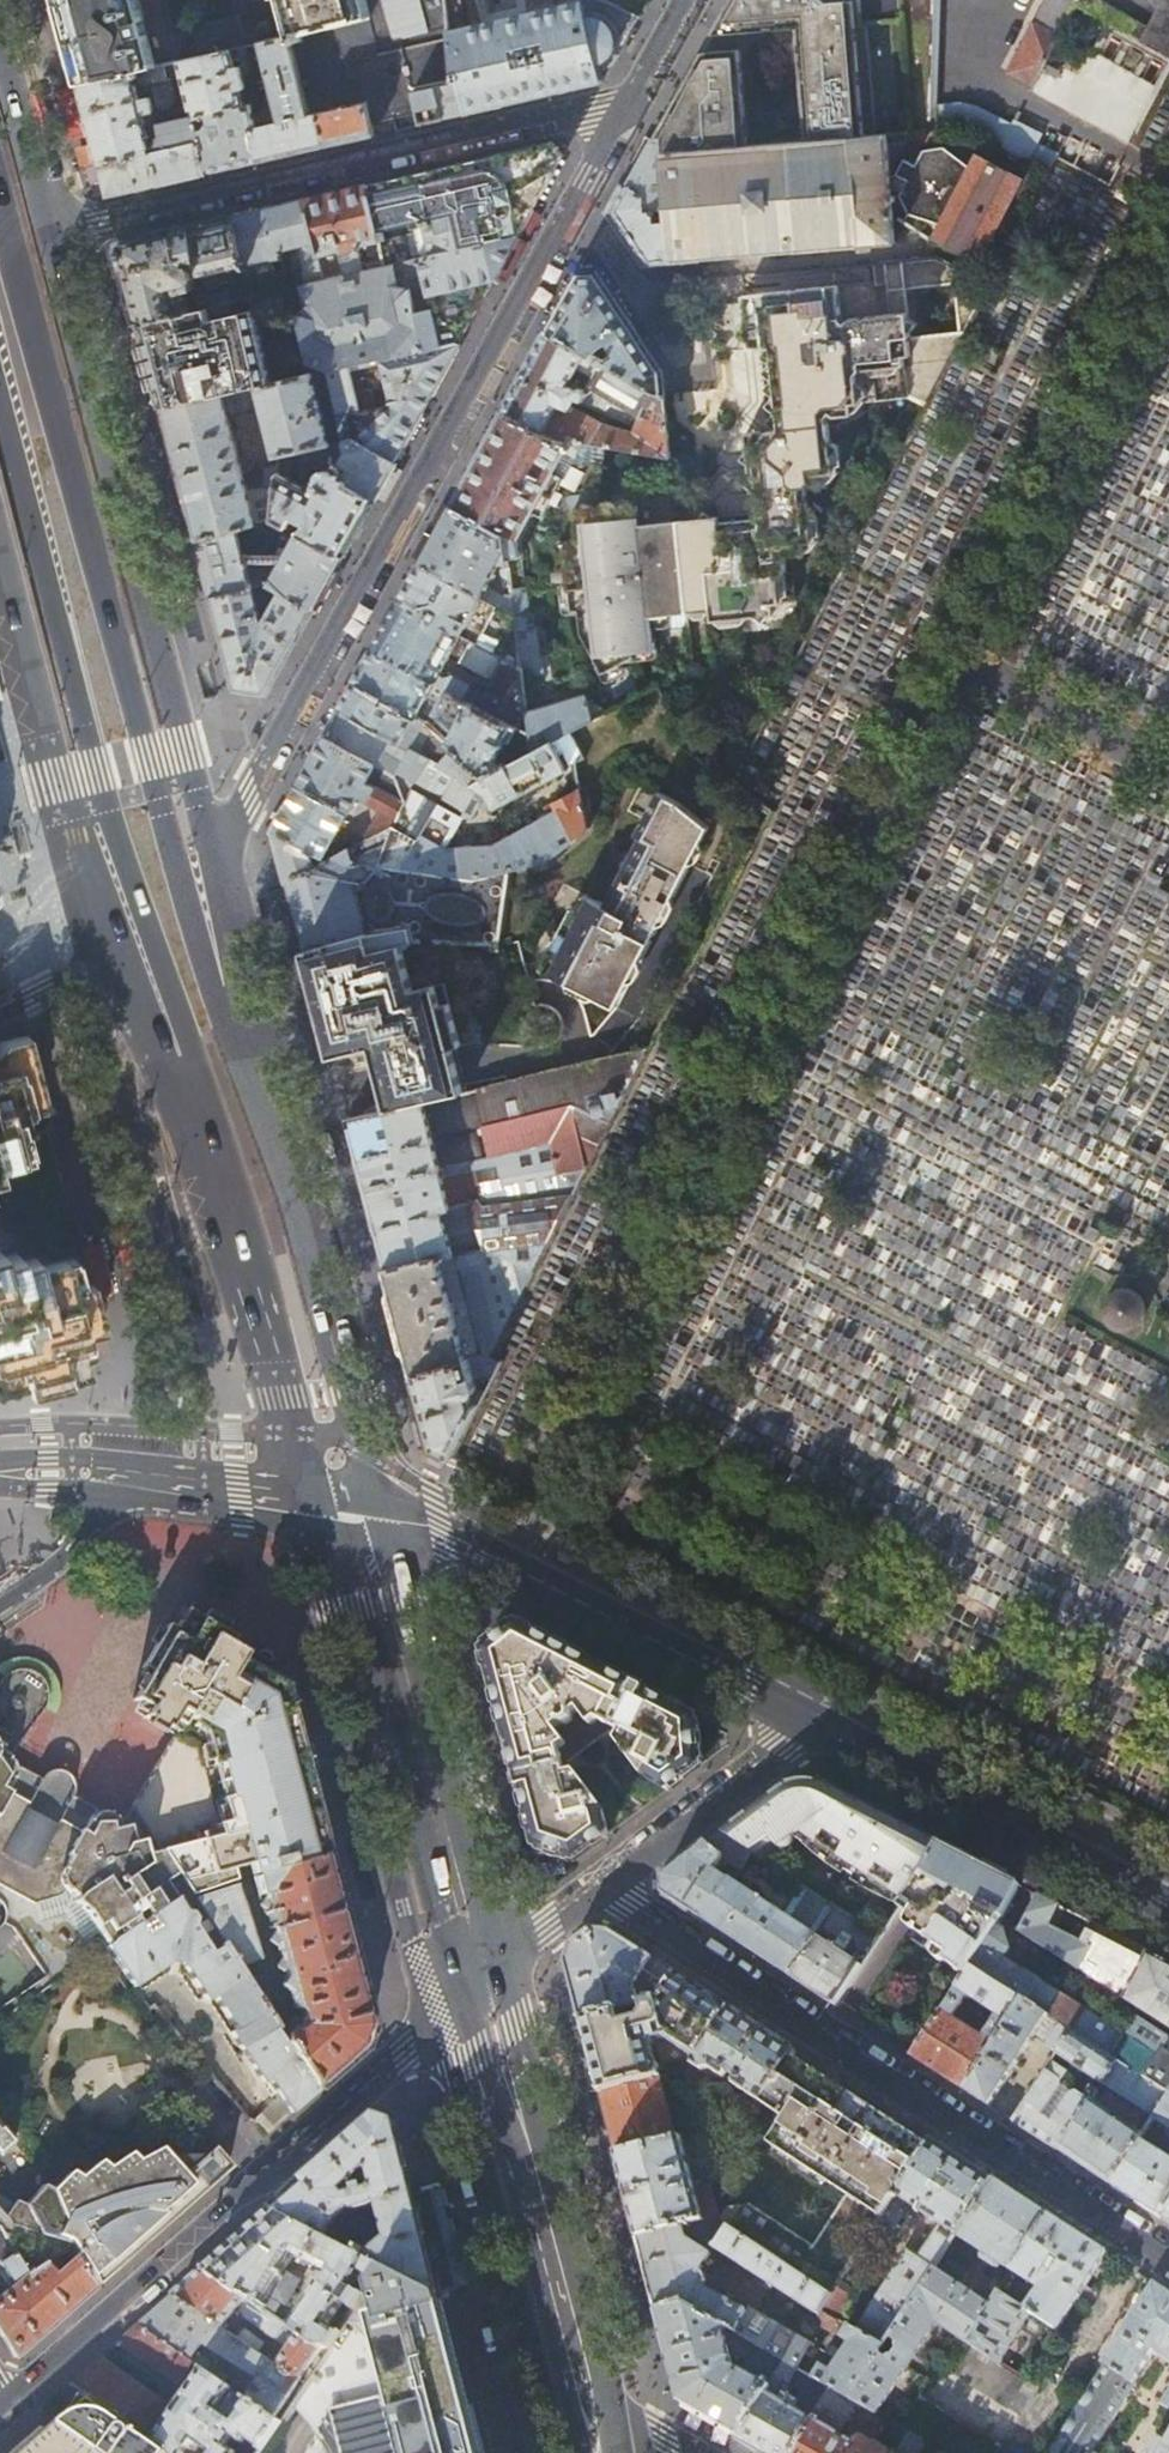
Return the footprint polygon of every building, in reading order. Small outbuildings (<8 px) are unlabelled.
[(79,84),(156,67),(137,0),(57,0),(79,84)] [(291,36),(369,18),(365,0),(281,0),(291,36)] [(369,18),(291,36),(289,38),(308,116),(318,114),(366,103),(372,123),(386,120),(418,112),(414,94),(437,88),(459,83),(449,45),(444,0),(365,0),(369,18)] [(449,45),(459,83),(467,113),(497,106),(517,101),(571,89),(602,81),(628,34),(632,28),(638,18),(619,6),(601,0),(522,0),(525,13),(483,23),(478,0),(444,0),(449,45)] [(874,137),(867,42),(855,43),(853,25),(862,24),(860,0),(730,0),(718,22),(800,18),(801,31),(803,49),(798,49),(805,142),(874,137)] [(862,24),(900,22),(899,1),(899,0),(889,0),(889,1),(874,2),(874,0),(860,0),(862,24)] [(900,22),(908,112),(910,134),(959,130),(997,150),(1009,128),(956,104),(930,106),(922,13),(911,13),(910,0),(905,0),(899,1),(900,22)] [(1149,8),(1140,28),(1085,0),(1072,0),(1070,4),(1061,0),(1044,0),(1005,74),(1028,85),(1069,6),(1168,57),(1168,0),(1141,0),(1149,8)] [(192,30),(198,58),(230,51),(246,48),(239,18),(192,30)] [(711,35),(801,31),(800,18),(718,22),(711,35)] [(280,122),(308,116),(289,38),(261,44),(280,122)] [(740,50),(701,53),(654,137),(662,137),(664,153),(748,147),(740,50)] [(230,51),(198,58),(178,62),(193,117),(196,116),(196,119),(208,116),(244,107),(240,89),(245,88),(240,67),(234,68),(230,51)] [(156,67),(79,84),(92,135),(96,150),(100,163),(153,151),(155,151),(149,126),(157,125),(155,114),(164,112),(156,81),(171,77),(168,65),(156,67)] [(459,83),(437,88),(444,118),(467,113),(459,83)] [(92,135),(79,84),(66,88),(80,139),(92,135)] [(414,94),(418,112),(421,123),(438,119),(444,118),(437,88),(414,94)] [(366,103),(318,114),(325,146),(334,144),(375,134),(372,123),(366,103)] [(244,107),(208,116),(209,121),(207,127),(198,128),(201,140),(209,173),(233,167),(257,162),(249,129),(258,127),(253,105),(244,107)] [(910,134),(908,112),(898,113),(900,135),(910,134)] [(318,114),(308,116),(280,122),(258,127),(249,129),(257,162),(291,154),(325,146),(318,114)] [(196,116),(193,117),(157,125),(149,126),(155,151),(201,140),(198,128),(196,119),(196,116)] [(786,119),(775,120),(777,138),(787,138),(786,119)] [(1021,162),(1044,173),(1061,141),(1038,129),(1021,162)] [(891,194),(887,136),(874,137),(805,142),(748,147),(664,153),(668,207),(667,207),(668,220),(655,221),(654,215),(656,215),(656,208),(646,209),(644,194),(627,187),(622,197),(614,210),(649,263),(895,242),(892,200),(891,194)] [(662,137),(654,137),(630,182),(627,187),(644,194),(646,209),(656,208),(667,207),(668,207),(664,153),(662,137)] [(201,140),(155,151),(153,151),(159,184),(185,178),(209,173),(201,140)] [(536,145),(367,184),(387,266),(519,236),(537,204),(556,171),(551,165),(564,154),(555,142),(541,151),(536,145)] [(935,239),(936,237),(954,203),(941,197),(960,160),(941,145),(921,150),(914,165),(902,159),(895,173),(907,180),(900,197),(912,214),(908,221),(901,217),(899,221),(913,230),(914,229),(919,232),(923,235),(922,236),(937,246),(939,242),(935,239)] [(153,151),(100,163),(108,194),(108,196),(110,196),(159,184),(153,151)] [(954,203),(936,237),(980,258),(1022,179),(978,157),(972,170),(960,160),(941,197),(954,203)] [(108,194),(100,163),(89,167),(95,193),(103,197),(108,196),(108,194)] [(367,184),(306,198),(316,242),(326,280),(387,266),(367,184)] [(306,198),(272,206),(282,248),(316,242),(306,198)] [(272,206),(236,214),(249,266),(285,256),(282,248),(272,206)] [(141,323),(257,296),(249,266),(236,214),(120,241),(139,315),(141,323)] [(387,266),(326,280),(292,287),(291,287),(304,344),(311,374),(312,373),(328,370),(460,343),(490,288),(500,270),(519,236),(387,266)] [(326,280),(316,242),(282,248),(285,256),(288,270),(292,287),(326,280)] [(750,513),(675,520),(684,611),(708,609),(708,620),(772,614),(771,604),(793,602),(791,573),(788,573),(785,570),(784,560),(787,556),(805,555),(804,543),(820,541),(818,517),(809,508),(809,485),(812,481),(816,485),(830,484),(830,473),(846,473),(843,449),(833,442),(830,418),(834,415),(839,417),(854,409),(854,398),(911,394),(927,402),(987,285),(936,258),(885,262),(887,286),(875,287),(875,284),(854,285),(743,294),(748,348),(763,349),(768,403),(771,432),(747,434),(754,510),(750,513)] [(291,287),(292,287),(288,270),(276,272),(280,290),(291,287)] [(559,310),(548,330),(587,352),(652,387),(663,394),(665,393),(663,370),(633,324),(598,272),(580,272),(559,310)] [(257,296),(141,323),(156,381),(163,407),(222,393),(259,385),(261,384),(243,316),(282,307),(292,347),(304,344),(291,287),(280,290),(257,296)] [(587,352),(548,330),(518,384),(503,411),(542,433),(559,403),(570,409),(571,406),(576,397),(583,401),(586,395),(569,385),(579,366),(587,352)] [(427,403),(460,343),(328,370),(345,438),(353,437),(395,461),(427,403)] [(652,387),(587,352),(579,366),(594,375),(588,385),(641,416),(652,387)] [(594,375),(579,366),(569,385),(586,395),(583,401),(599,410),(636,426),(641,416),(588,385),(594,375)] [(345,438),(328,370),(312,373),(330,442),(345,438)] [(330,442),(312,373),(311,374),(261,384),(259,385),(263,403),(265,410),(277,455),(281,455),(282,453),(330,442)] [(263,403),(259,385),(222,393),(227,411),(231,410),(263,403)] [(669,457),(663,394),(652,387),(641,416),(636,426),(634,433),(602,424),(592,443),(603,445),(669,457)] [(227,411),(222,393),(163,407),(178,466),(197,539),(239,528),(257,524),(249,495),(241,467),(227,411)] [(233,417),(265,410),(263,403),(231,410),(233,417)] [(602,424),(571,406),(570,409),(559,403),(542,433),(568,446),(572,439),(592,443),(602,424)] [(455,498),(451,506),(504,533),(517,537),(519,538),(542,494),(568,446),(542,433),(503,411),(455,498)] [(342,555),(368,508),(373,498),(374,499),(395,461),(353,437),(345,438),(330,442),(282,453),(281,455),(281,465),(278,491),(276,519),(290,526),(296,516),(308,522),(306,527),(300,525),(297,530),(299,532),(342,555)] [(568,446),(542,494),(564,508),(571,507),(591,506),(603,445),(592,443),(572,439),(568,446)] [(278,491),(281,465),(271,464),(269,493),(278,491)] [(263,469),(241,467),(249,495),(262,494),(263,469)] [(278,491),(269,493),(262,494),(249,495),(257,524),(276,519),(278,491)] [(642,615),(684,611),(675,520),(675,519),(634,522),(632,502),(591,506),(571,507),(574,537),(569,538),(569,543),(562,543),(568,614),(575,614),(576,637),(595,674),(627,659),(623,651),(644,649),(642,615)] [(504,533),(451,506),(436,533),(420,562),(480,596),(499,562),(507,561),(507,555),(504,533)] [(290,526),(276,519),(257,524),(239,528),(197,539),(204,563),(212,597),(253,587),(267,583),(271,585),(282,591),(314,609),(340,561),(343,555),(342,555),(299,532),(297,530),(290,526)] [(504,533),(507,555),(520,554),(517,537),(504,533)] [(480,596),(420,562),(402,594),(399,600),(519,667),(513,615),(498,606),(480,596)] [(507,594),(498,606),(513,615),(514,613),(511,589),(511,586),(503,582),(499,588),(507,594)] [(261,614),(253,587),(212,597),(223,639),(229,659),(237,690),(267,694),(314,609),(282,591),(269,614),(269,615),(267,619),(261,619),(260,614),(261,614)] [(519,667),(521,678),(542,674),(535,627),(530,628),(525,588),(511,589),(514,613),(513,615),(519,667)] [(519,667),(399,600),(387,621),(372,648),(449,691),(516,727),(525,713),(525,711),(521,678),(519,667)] [(370,652),(354,681),(427,722),(448,742),(460,719),(439,708),(449,691),(372,648),(370,652)] [(352,684),(338,709),(470,783),(485,775),(448,742),(427,722),(354,681),(352,684)] [(527,733),(516,727),(449,691),(439,708),(460,719),(448,742),(485,775),(529,752),(527,733)] [(585,694),(525,711),(525,713),(527,733),(529,752),(569,731),(591,719),(587,704),(585,694)] [(591,702),(587,704),(591,719),(602,713),(598,706),(595,706),(594,705),(591,702)] [(327,730),(324,736),(393,774),(394,778),(398,771),(414,780),(416,779),(444,795),(443,796),(471,812),(482,791),(491,808),(564,769),(555,752),(559,750),(566,764),(572,761),(574,762),(579,759),(569,731),(529,752),(485,775),(470,783),(338,709),(327,730)] [(394,778),(393,774),(324,736),(311,758),(272,829),(278,854),(285,881),(348,848),(392,825),(403,802),(395,781),(394,778)] [(463,818),(395,781),(403,802),(392,825),(348,848),(352,861),(455,876),(455,879),(467,879),(504,871),(545,862),(588,827),(580,787),(545,805),(550,815),(492,845),(446,848),(463,818)] [(626,872),(568,984),(614,1008),(707,826),(677,802),(657,792),(635,834),(640,837),(623,869),(626,872)] [(500,945),(504,871),(467,879),(455,879),(455,876),(352,861),(348,848),(285,881),(294,914),(303,950),(365,932),(407,926),(411,940),(443,942),(500,945)] [(540,969),(568,984),(626,872),(623,869),(604,906),(583,895),(575,910),(571,908),(540,969)] [(365,932),(303,950),(331,1056),(371,1046),(375,1061),(467,1037),(443,942),(411,940),(407,926),(365,932)] [(3,1401),(42,1390),(91,1376),(86,1358),(93,1356),(83,1319),(79,1301),(95,1297),(82,1249),(51,1132),(25,1032),(1,1038),(0,1040),(0,1401),(3,1401)] [(469,1042),(467,1037),(375,1061),(381,1082),(384,1096),(387,1109),(464,1091),(457,1064),(452,1046),(469,1042)] [(464,1091),(387,1109),(347,1118),(366,1194),(386,1267),(493,1248),(533,1269),(647,1048),(464,1091)] [(488,1358),(533,1269),(493,1248),(386,1267),(387,1273),(413,1374),(482,1355),(488,1358)] [(1120,1326),(1126,1326),(1132,1324),(1137,1321),(1141,1316),(1143,1310),(1144,1304),(1143,1298),(1140,1293),(1136,1288),(1131,1285),(1125,1284),(1119,1284),(1113,1286),(1108,1289),(1104,1294),(1102,1300),(1101,1306),(1102,1312),(1105,1318),(1110,1322),(1114,1325),(1120,1326)] [(499,1362),(488,1358),(482,1355),(413,1374),(415,1382),(432,1446),(450,1456),(484,1393),(482,1393),(481,1393),(480,1392),(479,1392),(478,1391),(477,1389),(477,1387),(477,1386),(477,1385),(475,1377),(485,1373),(490,1381),(499,1362)] [(256,1874),(325,1853),(317,1821),(302,1767),(281,1685),(238,1661),(242,1654),(235,1650),(227,1645),(231,1638),(222,1633),(227,1624),(204,1611),(200,1618),(185,1609),(174,1628),(166,1624),(141,1667),(149,1671),(133,1699),(148,1708),(143,1716),(173,1734),(131,1808),(184,1891),(188,1896),(234,1881),(234,1882),(256,1874)] [(501,1638),(485,1650),(519,1781),(534,1841),(556,1849),(575,1857),(608,1831),(602,1806),(569,1761),(600,1739),(609,1732),(641,1775),(665,1789),(698,1765),(696,1738),(694,1716),(685,1711),(517,1624),(501,1638)] [(131,1808),(124,1820),(96,1810),(73,1797),(74,1791),(73,1783),(71,1778),(65,1773),(57,1771),(51,1772),(46,1774),(41,1780),(19,1768),(8,1759),(45,1709),(47,1705),(49,1698),(48,1688),(45,1683),(42,1679),(36,1673),(29,1671),(22,1670),(15,1671),(8,1675),(3,1679),(0,1684),(0,1902),(1,1903),(5,1910),(5,1918),(3,1924),(14,1930),(52,1986),(85,1963),(83,1958),(83,1952),(85,1947),(89,1943),(92,1942),(97,1942),(102,1944),(107,1947),(114,1943),(113,1940),(137,1924),(147,1917),(174,1898),(184,1891),(131,1808)] [(720,1833),(751,1852),(762,1860),(780,1848),(782,1848),(784,1848),(787,1848),(789,1847),(791,1846),(792,1845),(793,1842),(793,1840),(794,1838),(900,1906),(904,1900),(940,1844),(920,1833),(869,1807),(811,1777),(803,1778),(793,1779),(720,1833)] [(732,1882),(751,1852),(720,1833),(662,1875),(663,1895),(705,1923),(732,1882)] [(1002,1876),(940,1844),(904,1900),(922,1911),(907,1936),(935,1955),(965,1975),(970,1967),(996,1926),(1022,1886),(1002,1876)] [(299,2024),(283,2038),(316,2090),(326,2081),(360,2051),(369,2022),(348,1943),(325,1853),(256,1874),(268,1911),(272,1910),(275,1919),(289,1997),(287,2003),(292,2005),(294,2009),(298,2008),(300,2020),(299,2024)] [(234,1881),(188,1896),(191,1897),(221,1943),(246,1982),(253,1978),(249,1971),(255,1968),(253,1963),(260,1960),(234,1882),(234,1881)] [(732,1882),(705,1923),(747,1950),(790,1978),(815,1937),(788,1918),(732,1882)] [(807,1889),(788,1918),(815,1937),(834,1907),(807,1889)] [(1123,1999),(1148,1952),(1072,1912),(1038,1895),(1021,1933),(1044,1948),(1052,1953),(1123,1999)] [(267,2080),(280,2098),(256,2118),(268,2133),(279,2122),(290,2113),(316,2090),(283,2038),(246,1982),(221,1943),(210,1951),(198,1933),(202,1930),(190,1912),(183,1911),(174,1898),(147,1917),(155,1929),(144,1936),(137,1924),(113,1940),(114,1943),(107,1947),(135,1987),(139,1984),(172,1961),(181,1963),(206,2000),(214,1995),(235,2027),(230,2031),(262,2083),(267,2080)] [(834,2006),(880,1936),(834,1907),(815,1937),(790,1978),(812,1992),(834,2006)] [(1009,1948),(1002,1930),(996,1926),(970,1967),(1024,2001),(1048,2017),(1057,2022),(1072,2032),(1117,2061),(1145,2078),(1168,2040),(1168,2038),(1136,2017),(1125,2034),(1004,1957),(1009,1948)] [(661,1999),(678,1974),(611,1931),(592,1929),(571,1945),(569,1953),(565,1962),(573,1992),(581,2022),(627,2009),(642,2005),(661,1999)] [(1052,1953),(1044,1948),(1040,1955),(1048,1960),(1052,1953)] [(1123,1999),(1168,2028),(1168,1962),(1157,1956),(1148,1952),(1123,1999)] [(970,1967),(965,1975),(953,1995),(964,2002),(968,1996),(998,2015),(993,2022),(1005,2029),(1024,2001),(970,1967)] [(703,1991),(678,1974),(661,1999),(642,2005),(644,2013),(642,2018),(631,2021),(627,2009),(581,2022),(584,2033),(599,2093),(659,2077),(653,2050),(653,2043),(665,2039),(696,2059),(730,2008),(703,1991)] [(964,2002),(953,1995),(913,2057),(936,2072),(965,2091),(1005,2029),(993,2022),(983,2038),(953,2018),(964,2002)] [(989,2107),(1048,2017),(1024,2001),(1005,2029),(965,2091),(976,2098),(989,2107)] [(760,2028),(730,2008),(696,2059),(686,2075),(696,2081),(703,2072),(720,2078),(721,2076),(761,2102),(792,2055),(795,2051),(760,2028)] [(1058,2055),(1072,2032),(1057,2022),(1043,2043),(1044,2046),(1051,2051),(1043,2063),(1049,2067),(1058,2055)] [(1072,2032),(1058,2055),(1102,2083),(1103,2082),(1117,2061),(1072,2032)] [(1145,2078),(1168,2094),(1168,2093),(1168,2040),(1145,2078)] [(794,2057),(792,2055),(761,2102),(786,2119),(770,2144),(846,2194),(813,2244),(747,2201),(726,2206),(718,2218),(728,2225),(832,2292),(836,2286),(875,2228),(896,2196),(929,2145),(928,2144),(860,2100),(794,2057)] [(1117,2061),(1103,2082),(1150,2112),(1155,2115),(1168,2094),(1145,2078),(1117,2061)] [(1091,2101),(1084,2097),(1076,2092),(1068,2094),(1045,2129),(1036,2124),(1061,2086),(1060,2080),(1062,2076),(1049,2067),(1013,2122),(1014,2123),(1036,2137),(1058,2152),(1091,2101)] [(667,2075),(659,2077),(599,2093),(607,2123),(612,2143),(616,2155),(676,2139),(661,2084),(668,2082),(667,2075)] [(1091,2086),(1084,2097),(1091,2101),(1091,2100),(1098,2090),(1091,2086)] [(1168,2094),(1155,2115),(1154,2117),(1168,2127),(1165,2133),(1168,2135),(1168,2093),(1168,2094)] [(1139,2131),(1091,2100),(1091,2101),(1058,2152),(1082,2167),(1111,2186),(1140,2139),(1154,2117),(1155,2115),(1150,2112),(1139,2131)] [(377,2116),(271,2209),(383,2265),(438,2294),(413,2196),(410,2184),(394,2121),(386,2118),(377,2116)] [(0,2126),(0,2149),(12,2139),(0,2126)] [(681,2137),(676,2139),(616,2155),(618,2164),(637,2238),(716,2217),(718,2218),(709,2185),(701,2187),(699,2181),(693,2182),(681,2137)] [(1140,2139),(1111,2186),(1133,2200),(1161,2218),(1168,2206),(1168,2157),(1140,2139)] [(932,2141),(929,2145),(896,2196),(908,2204),(940,2224),(956,2234),(992,2179),(963,2160),(932,2141)] [(11,2284),(0,2294),(0,2333),(15,2356),(57,2319),(229,2167),(215,2151),(205,2159),(168,2159),(113,2171),(100,2157),(61,2191),(24,2207),(16,2203),(5,2218),(0,2212),(0,2265),(11,2284)] [(1017,2196),(992,2179),(956,2234),(955,2235),(992,2259),(989,2264),(996,2269),(1000,2263),(1012,2271),(1048,2215),(1017,2196)] [(413,2196),(438,2294),(459,2289),(434,2191),(413,2196)] [(889,2236),(908,2204),(896,2196),(875,2228),(889,2236)] [(1161,2218),(1168,2224),(1168,2206),(1161,2218)] [(383,2265),(271,2209),(237,2239),(203,2269),(275,2317),(283,2304),(285,2305),(300,2280),(285,2271),(294,2256),(326,2273),(289,2326),(321,2348),(325,2351),(339,2331),(328,2324),(343,2302),(353,2309),(364,2293),(353,2286),(363,2272),(374,2279),(383,2265)] [(1076,2233),(1048,2215),(1012,2271),(1040,2289),(1030,2304),(1022,2298),(1019,2304),(999,2291),(997,2294),(989,2306),(966,2342),(973,2347),(999,2363),(1022,2327),(1031,2333),(1040,2321),(1056,2331),(1106,2253),(1076,2233)] [(714,2248),(728,2225),(718,2218),(716,2217),(637,2238),(655,2304),(656,2310),(682,2302),(721,2325),(734,2304),(697,2282),(696,2278),(716,2250),(714,2248)] [(955,2235),(956,2234),(940,2224),(917,2257),(934,2268),(955,2235)] [(714,2248),(716,2250),(818,2314),(821,2308),(832,2292),(728,2225),(714,2248)] [(933,2269),(934,2268),(917,2257),(907,2251),(856,2328),(884,2344),(888,2338),(933,2269)] [(383,2265),(374,2279),(364,2293),(353,2309),(344,2323),(349,2325),(356,2329),(361,2334),(368,2342),(374,2350),(379,2358),(384,2367),(392,2400),(384,2403),(382,2396),(330,2409),(333,2418),(320,2428),(334,2452),(480,2452),(476,2437),(442,2308),(438,2294),(383,2265)] [(178,2292),(174,2295),(221,2328),(240,2305),(244,2316),(266,2330),(265,2331),(289,2348),(275,2365),(299,2381),(321,2348),(289,2326),(275,2317),(203,2269),(178,2292)] [(989,2306),(933,2269),(888,2338),(898,2344),(890,2357),(889,2356),(887,2357),(886,2357),(885,2358),(884,2358),(877,2354),(848,2398),(857,2403),(876,2414),(935,2324),(965,2343),(966,2342),(989,2306)] [(997,2294),(999,2291),(1003,2285),(995,2280),(989,2289),(997,2294)] [(850,2295),(836,2286),(832,2292),(821,2308),(836,2317),(850,2295)] [(1157,2286),(1125,2335),(1110,2360),(1050,2452),(1115,2452),(1117,2449),(1113,2446),(1101,2439),(1137,2383),(1136,2382),(1138,2378),(1156,2350),(1168,2359),(1168,2294),(1157,2286)] [(156,2311),(139,2326),(190,2361),(197,2351),(204,2341),(213,2347),(224,2330),(221,2328),(174,2295),(156,2311)] [(736,2301),(734,2304),(721,2325),(786,2362),(801,2339),(736,2301)] [(682,2302),(656,2310),(669,2358),(680,2401),(738,2434),(787,2363),(786,2362),(721,2325),(682,2302)] [(836,2317),(821,2308),(818,2314),(815,2319),(831,2328),(837,2318),(836,2317)] [(877,2354),(884,2344),(856,2328),(848,2324),(842,2334),(851,2340),(844,2351),(838,2348),(832,2357),(837,2361),(829,2374),(819,2369),(813,2378),(831,2388),(848,2398),(877,2354)] [(190,2361),(139,2326),(118,2345),(179,2383),(194,2363),(190,2361)] [(245,2329),(237,2339),(264,2357),(267,2352),(261,2347),(264,2343),(245,2329)] [(237,2339),(224,2330),(213,2347),(259,2378),(250,2390),(210,2363),(211,2361),(197,2351),(190,2361),(194,2363),(197,2365),(230,2388),(247,2399),(274,2418),(299,2381),(275,2365),(264,2357),(237,2339)] [(1009,2369),(999,2363),(973,2347),(954,2376),(1019,2417),(1038,2388),(1028,2382),(1009,2369)] [(105,2356),(73,2384),(88,2395),(143,2433),(166,2401),(105,2356)] [(1015,2359),(1009,2369),(1028,2382),(1034,2371),(1015,2359)] [(813,2378),(787,2363),(738,2434),(736,2439),(759,2452),(760,2452),(793,2452),(831,2388),(813,2378)] [(230,2388),(197,2365),(193,2370),(199,2374),(152,2440),(171,2452),(184,2452),(193,2440),(210,2452),(209,2452),(234,2452),(236,2451),(221,2441),(228,2432),(242,2441),(246,2436),(261,2446),(278,2420),(274,2418),(247,2399),(233,2418),(217,2407),(230,2388)] [(852,2443),(842,2437),(838,2435),(857,2403),(848,2398),(831,2388),(793,2452),(887,2452),(874,2446),(856,2436),(852,2443)] [(66,2423),(109,2452),(171,2452),(152,2440),(143,2433),(88,2395),(83,2403),(78,2410),(78,2412),(74,2416),(66,2423)] [(944,2452),(996,2452),(999,2448),(919,2399),(901,2428),(944,2452)] [(66,2423),(47,2440),(31,2452),(109,2452),(66,2423)] [(874,2446),(887,2452),(897,2452),(905,2439),(886,2428),(874,2446)] [(847,2430),(842,2437),(852,2443),(856,2436),(847,2430)] [(1165,2443),(1158,2439),(1152,2449),(1150,2452),(1168,2452),(1168,2437),(1165,2443)]
